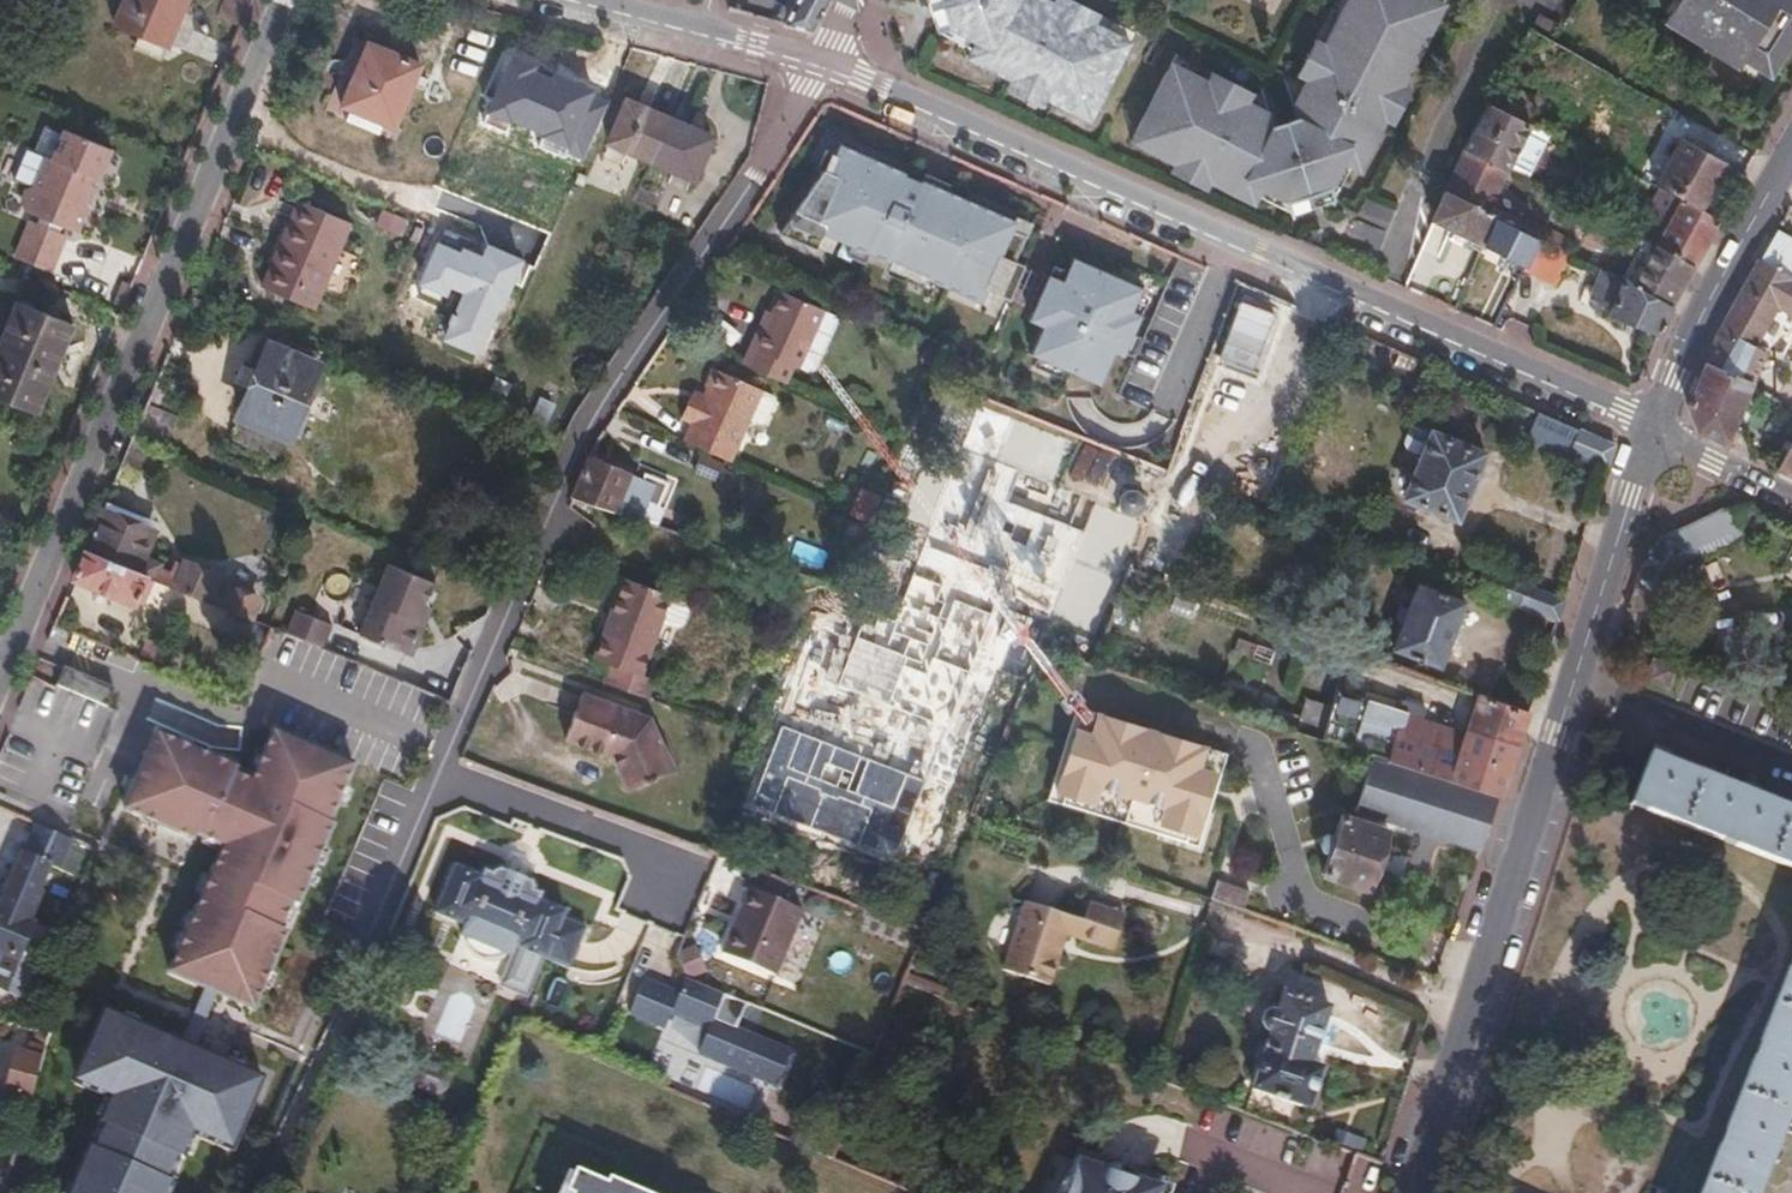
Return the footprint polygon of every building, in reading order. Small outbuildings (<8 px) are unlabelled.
[(166,47),(183,0),(122,0),(111,27),(166,47)] [(828,0),(795,0),(783,25),(812,32),(828,0)] [(938,25),(947,11),(945,0),(931,0),(938,25)] [(947,11),(938,25),(975,46),(1017,68),(1013,76),(1047,94),(1072,106),(1075,100),(1095,109),(1127,47),(1109,37),(1112,28),(1094,19),(1059,0),(1055,0),(1051,7),(1037,0),(945,0),(947,11)] [(1094,19),(1098,12),(1074,0),(1059,0),(1094,19)] [(1437,0),(1357,0),(1352,8),(1345,5),(1325,42),(1308,74),(1304,81),(1311,85),(1297,112),(1295,114),(1294,118),(1289,125),(1283,128),(1273,120),(1270,120),(1244,107),(1248,99),(1209,79),(1193,71),(1189,79),(1169,69),(1137,130),(1156,140),(1153,148),(1178,162),(1211,177),(1213,170),(1258,192),(1291,209),(1294,208),(1301,195),(1300,192),(1317,187),(1330,197),(1334,195),(1352,162),(1375,117),(1382,121),(1386,115),(1404,83),(1422,46),(1415,42),(1437,0)] [(1357,0),(1347,0),(1345,5),(1352,8),(1357,0)] [(1438,0),(1437,0),(1415,42),(1422,46),(1444,4),(1438,0)] [(1669,22),(1742,66),(1747,58),(1753,50),(1779,66),(1791,45),(1791,4),(1786,0),(1683,0),(1669,22)] [(1554,32),(1560,21),(1542,10),(1535,22),(1554,32)] [(1109,37),(1127,47),(1131,39),(1112,28),(1109,37)] [(1300,69),(1308,74),(1325,42),(1317,37),(1300,69)] [(399,126),(423,63),(371,42),(347,104),(399,126)] [(1017,68),(975,46),(971,53),(1013,76),(1017,68)] [(1774,74),(1779,66),(1753,50),(1747,58),(1774,74)] [(597,121),(604,101),(594,97),(607,63),(590,57),(570,111),(597,121)] [(1174,61),(1169,69),(1189,79),(1193,71),(1174,61)] [(1213,72),(1209,79),(1248,99),(1251,92),(1213,72)] [(1047,94),(1013,76),(1009,84),(1043,100),(1047,94)] [(1293,101),(1297,112),(1311,85),(1304,81),(1293,101)] [(1412,88),(1404,83),(1386,115),(1394,120),(1412,88)] [(650,159),(669,117),(629,99),(610,141),(650,159)] [(1270,110),(1248,99),(1244,107),(1270,120),(1270,110)] [(1075,100),(1072,106),(1090,116),(1095,109),(1075,100)] [(1533,125),(1489,103),(1466,148),(1509,171),(1533,125)] [(1295,114),(1273,120),(1283,128),(1289,125),(1294,118),(1295,114)] [(715,136),(669,117),(650,159),(697,179),(715,136)] [(1360,166),(1382,121),(1375,117),(1352,162),(1360,166)] [(1133,138),(1153,148),(1156,140),(1137,130),(1133,138)] [(30,214),(77,232),(112,148),(70,131),(45,196),(40,194),(31,197),(27,205),(32,209),(30,214)] [(1679,198),(1702,210),(1728,163),(1684,138),(1657,185),(1679,198)] [(1446,189),(1489,210),(1509,171),(1466,148),(1446,189)] [(1205,184),(1211,177),(1178,162),(1174,168),(1205,184)] [(1253,199),(1258,192),(1213,170),(1211,177),(1253,199)] [(1020,182),(944,357),(1048,403),(1057,383),(1063,367),(1081,375),(1090,369),(1147,238),(1020,182)] [(1294,208),(1330,197),(1317,187),(1300,192),(1301,195),(1294,208)] [(1433,221),(1485,246),(1499,215),(1489,210),(1446,189),(1433,221)] [(301,198),(283,244),(337,267),(355,220),(301,198)] [(1655,245),(1696,266),(1721,221),(1702,210),(1679,198),(1655,245)] [(1352,227),(1381,241),(1395,213),(1365,199),(1352,227)] [(1501,211),(1499,215),(1562,247),(1566,237),(1546,228),(1546,223),(1518,211),(1515,218),(1501,211)] [(1499,215),(1485,246),(1526,268),(1524,271),(1557,288),(1575,254),(1562,247),(1499,215)] [(1760,259),(1791,277),(1791,237),(1777,229),(1760,259)] [(337,267),(283,244),(265,287),(319,309),(337,267)] [(1634,283),(1674,306),(1696,266),(1655,245),(1634,283)] [(1735,447),(1741,432),(1734,429),(1761,355),(1782,332),(1791,337),(1791,277),(1760,259),(1723,324),(1690,408),(1698,430),(1735,447)] [(1233,309),(1245,281),(1217,268),(1208,291),(1197,287),(1183,322),(1222,337),(1233,309)] [(1611,315),(1660,336),(1674,306),(1634,283),(1624,279),(1605,271),(1592,297),(1614,308),(1611,315)] [(1273,293),(1245,281),(1233,309),(1261,321),(1273,293)] [(745,361),(787,381),(796,363),(800,365),(825,309),(784,291),(774,313),(767,329),(761,326),(745,361)] [(13,301),(0,334),(0,397),(36,412),(70,323),(13,301)] [(825,309),(800,365),(815,371),(840,316),(825,309)] [(768,310),(761,326),(767,329),(774,313),(768,310)] [(1334,332),(1338,322),(1330,319),(1327,329),(1334,332)] [(291,435),(320,364),(273,343),(243,414),(248,417),(240,438),(277,454),(286,433),(291,435)] [(1286,406),(1303,414),(1315,379),(1269,360),(1266,364),(1232,350),(1214,392),(1245,406),(1279,420),(1286,406)] [(686,439),(732,460),(750,420),(762,392),(763,390),(717,370),(705,395),(702,401),(691,397),(683,415),(694,421),(686,439)] [(1048,403),(1041,420),(1078,435),(1168,470),(1173,459),(1183,434),(1057,383),(1048,403)] [(702,401),(705,395),(694,390),(691,397),(702,401)] [(772,397),(762,392),(750,420),(760,425),(767,423),(775,403),(772,397)] [(1245,406),(1214,392),(1206,411),(1237,424),(1245,406)] [(1534,437),(1608,469),(1616,449),(1614,443),(1545,413),(1534,437)] [(1456,517),(1482,453),(1433,433),(1407,496),(1456,517)] [(1791,475),(1791,441),(1778,468),(1791,475)] [(591,453),(574,494),(619,510),(644,519),(652,499),(663,504),(672,481),(650,472),(648,477),(591,453)] [(726,464),(703,453),(695,470),(718,480),(726,464)] [(1100,467),(1071,455),(1056,495),(1085,508),(1100,467)] [(1190,466),(1173,459),(1168,470),(1167,474),(1184,481),(1190,466)] [(1124,591),(1132,567),(1150,516),(1142,511),(1146,503),(1144,495),(1139,490),(1130,488),(1124,491),(1091,580),(1124,591)] [(160,519),(109,498),(104,510),(156,531),(160,519)] [(1744,523),(1744,513),(1726,509),(1661,535),(1638,575),(1664,589),(1689,544),(1744,523)] [(156,531),(104,510),(87,550),(157,580),(258,621),(268,595),(225,577),(224,572),(186,557),(179,570),(147,553),(156,531)] [(157,580),(87,550),(75,577),(140,604),(141,602),(147,604),(157,580)] [(1478,589),(1560,620),(1567,598),(1529,583),(1530,577),(1489,561),(1478,589)] [(358,641),(412,659),(438,586),(383,567),(358,641)] [(604,681),(648,699),(655,681),(641,675),(663,620),(673,596),(627,577),(595,657),(612,664),(604,681)] [(1111,629),(1124,591),(1091,580),(1078,617),(1111,629)] [(1466,601),(1419,584),(1394,649),(1441,667),(1466,601)] [(673,596),(663,620),(678,628),(684,626),(692,608),(689,602),(673,596)] [(274,628),(270,638),(284,644),(288,633),(274,628)] [(1678,667),(1655,656),(1646,677),(1668,687),(1678,667)] [(59,687),(109,708),(116,688),(69,668),(59,687)] [(1491,698),(1531,712),(1537,690),(1498,678),(1491,698)] [(90,767),(113,710),(109,708),(59,687),(58,687),(41,732),(66,744),(61,755),(90,767)] [(673,768),(649,716),(583,691),(565,737),(613,757),(630,788),(673,768)] [(1348,745),(1499,796),(1502,797),(1531,712),(1491,698),(1480,695),(1460,749),(1404,730),(1408,714),(1366,698),(1364,702),(1348,745)] [(1336,741),(1348,745),(1364,702),(1351,697),(1336,741)] [(157,700),(148,720),(223,753),(232,734),(157,700)] [(1229,751),(1079,703),(1068,739),(1074,741),(1059,788),(1092,799),(1090,806),(1161,828),(1164,822),(1197,832),(1212,786),(1218,787),(1229,751)] [(1412,704),(1410,718),(1446,724),(1448,709),(1412,704)] [(355,761),(273,727),(256,775),(155,735),(127,807),(226,846),(174,971),(255,1006),(355,761)] [(1651,755),(1631,807),(1791,869),(1791,811),(1651,755)] [(1390,830),(1341,814),(1334,835),(1321,831),(1316,834),(1313,842),(1318,849),(1328,852),(1323,874),(1371,890),(1390,830)] [(35,834),(27,850),(25,849),(0,908),(0,984),(17,992),(31,960),(21,956),(37,920),(33,918),(46,888),(42,886),(53,862),(61,865),(68,848),(35,834)] [(448,867),(432,918),(464,928),(459,944),(569,979),(591,912),(448,867)] [(1250,891),(1218,879),(1212,898),(1244,910),(1250,891)] [(745,893),(717,962),(777,985),(804,916),(745,893)] [(1101,946),(1113,913),(1091,905),(1083,922),(1027,903),(1004,970),(1049,986),(1067,935),(1101,946)] [(340,919),(360,928),(364,919),(344,910),(340,919)] [(1123,917),(1113,913),(1101,946),(1112,949),(1123,917)] [(696,947),(677,954),(687,979),(706,972),(696,947)] [(1700,1192),(1760,1192),(1791,1113),(1791,958),(1700,1192)] [(642,978),(629,1012),(667,1025),(679,991),(642,978)] [(799,1053),(737,1030),(746,1004),(684,981),(672,1015),(709,1028),(696,1062),(784,1094),(799,1053)] [(462,1041),(474,997),(449,990),(437,1034),(462,1041)] [(1316,1063),(1333,1007),(1286,991),(1278,1012),(1272,1010),(1264,1017),(1265,1030),(1272,1031),(1254,1091),(1313,1110),(1326,1067),(1316,1063)] [(105,1007),(75,1084),(106,1097),(67,1192),(170,1192),(193,1134),(236,1150),(266,1074),(105,1007)] [(13,1093),(29,1099),(42,1054),(27,1050),(13,1093)] [(801,1126),(794,1140),(832,1156),(840,1140),(801,1126)] [(1160,1186),(1083,1161),(1071,1192),(1158,1192),(1160,1186)] [(612,1179),(609,1183),(579,1171),(569,1192),(643,1192),(612,1179)]
